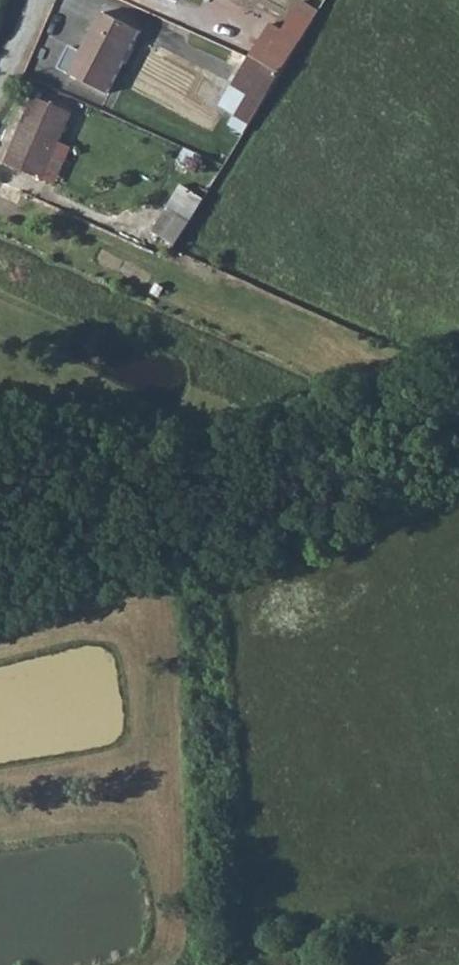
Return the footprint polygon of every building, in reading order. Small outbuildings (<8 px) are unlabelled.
[(252,51),(282,65),(321,6),(313,0),(300,0),(284,23),(268,15),(252,51)] [(143,27),(103,8),(82,44),(71,39),(60,61),(78,70),(111,86),(143,27)] [(240,110),(253,117),(282,65),(252,51),(239,80),(251,86),(240,110)] [(75,111),(36,93),(8,157),(46,175),(75,111)] [(155,225),(176,238),(206,194),(184,180),(155,225)]
